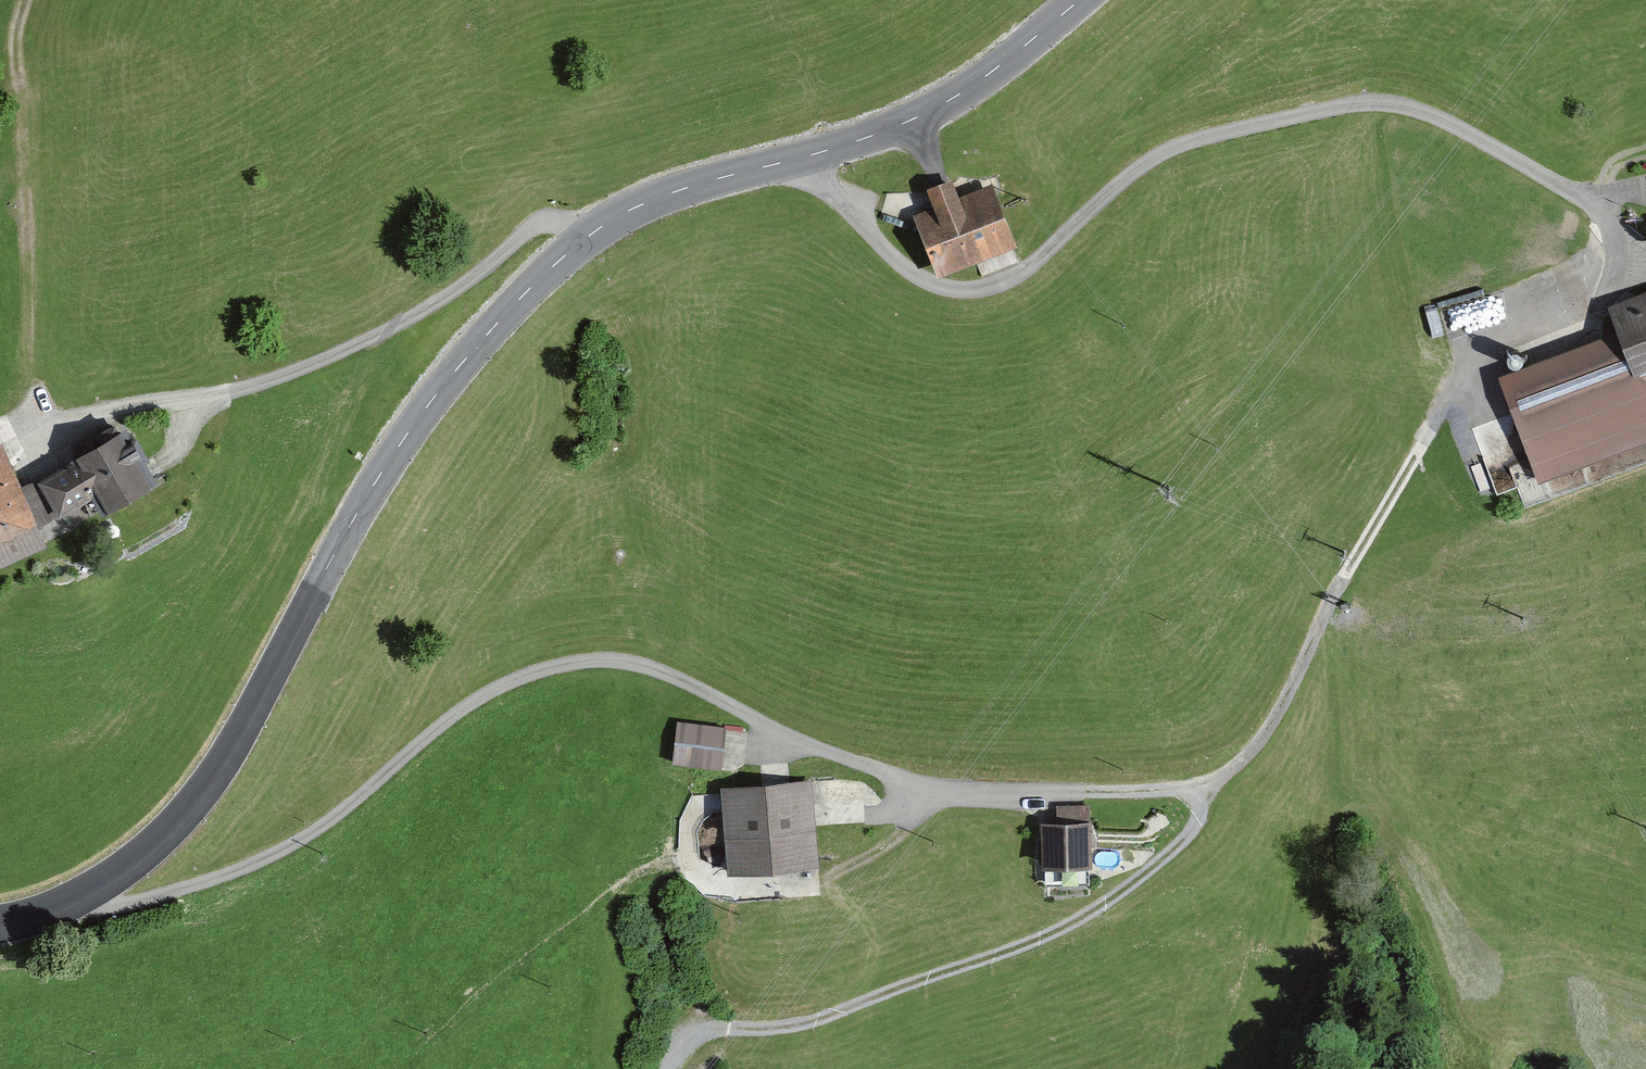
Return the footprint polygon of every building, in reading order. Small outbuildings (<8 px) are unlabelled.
[(1006,244),(986,191),(961,201),(954,180),(924,191),(933,213),(911,221),(931,273),(1006,244)] [(1603,312),(1624,372),(1645,365),(1645,296),(1603,312)] [(1645,418),(1645,401),(1644,401),(1641,402),(1639,403),(1638,406),(1637,408),(1637,411),(1638,413),(1639,415),(1642,417),(1645,418)] [(139,483),(114,431),(16,477),(0,442),(0,548),(139,483)] [(712,770),(718,731),(673,724),(667,763),(712,770)] [(810,866),(806,787),(715,793),(719,871),(810,866)] [(1082,829),(1035,830),(1036,872),(1083,872),(1082,829)]
